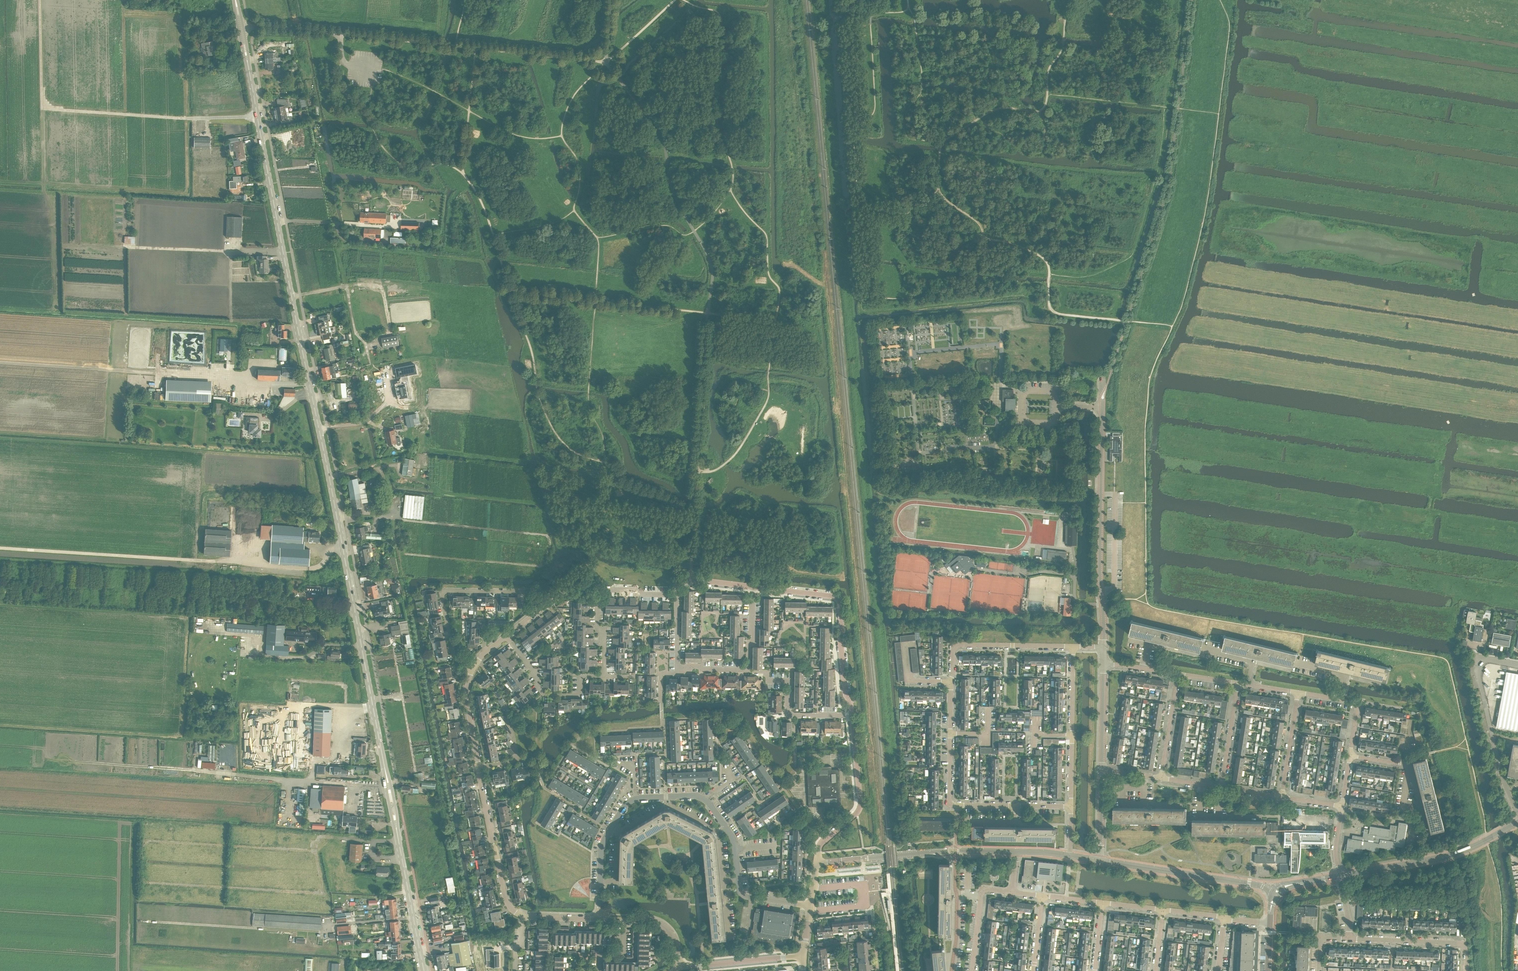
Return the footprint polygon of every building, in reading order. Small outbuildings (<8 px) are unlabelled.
[(213,45),(212,41),(201,43),(202,47),(201,48),(201,52),(203,52),(204,57),(218,54),(216,44),(213,45)] [(280,107),(274,108),(274,110),(274,111),(273,112),(273,113),(273,114),(273,115),(278,114),(286,112),(285,108),(289,106),(288,99),(279,99),(278,99),(280,107)] [(286,112),(278,114),(273,115),(273,116),(274,117),(274,118),(275,118),(276,119),(276,121),(280,120),(281,121),(283,121),(284,124),(292,122),(291,117),(287,117),(286,112)] [(210,148),(210,138),(194,138),(194,148),(210,148)] [(229,143),(231,151),(236,150),(237,159),(245,157),(242,145),(241,141),(229,143)] [(233,181),(229,181),(229,189),(236,189),(237,189),(236,185),(236,182),(238,182),(240,182),(247,182),(247,176),(233,177),(233,181)] [(361,212),(361,222),(386,223),(387,213),(361,212)] [(241,238),(242,217),(226,217),(226,237),(241,238)] [(384,230),(381,230),(381,229),(365,228),(365,237),(381,238),(383,238),(384,237),(384,230)] [(125,236),(124,244),(135,244),(135,237),(125,236)] [(406,238),(390,238),(390,243),(391,243),(391,247),(396,247),(396,243),(406,243),(406,238)] [(265,260),(265,256),(258,256),(258,260),(260,260),(260,272),(268,272),(268,260),(265,260)] [(315,323),(316,329),(329,327),(330,326),(327,315),(319,316),(321,322),(315,323)] [(278,337),(286,338),(287,331),(284,330),(284,325),(277,324),(277,329),(279,329),(278,337)] [(323,334),(323,337),(324,340),(330,338),(329,336),(331,335),(331,332),(330,332),(329,327),(316,329),(317,335),(323,334)] [(383,348),(399,345),(397,335),(381,338),(383,348)] [(227,350),(228,344),(231,344),(231,339),(220,339),(220,350),(227,350)] [(324,349),(327,361),(334,359),(332,346),(333,346),(333,344),(326,345),(327,348),(324,349)] [(322,368),(322,370),(322,373),(323,373),(323,374),(335,371),(334,366),(337,366),(336,362),(332,363),(333,365),(322,368)] [(398,389),(397,389),(398,394),(399,394),(400,399),(405,398),(406,400),(413,399),(411,392),(412,391),(412,390),(412,389),(412,388),(411,387),(410,387),(408,375),(417,373),(415,364),(396,368),(398,377),(401,377),(403,384),(397,385),(398,389)] [(282,368),(282,376),(295,376),(295,369),(288,368),(288,365),(285,365),(285,368),(282,368)] [(257,380),(279,381),(280,371),(258,370),(257,380)] [(324,380),(331,378),(336,377),(336,373),(338,372),(338,370),(335,371),(323,374),(324,380)] [(211,381),(166,380),(165,400),(210,402),(211,381)] [(335,383),(336,398),(347,398),(346,383),(335,383)] [(1002,389),(1002,401),(1005,401),(1005,411),(1015,411),(1015,398),(1013,398),(1013,389),(1002,389)] [(416,413),(405,416),(407,427),(415,425),(413,419),(417,418),(416,413)] [(259,418),(249,417),(246,417),(245,426),(250,426),(249,432),(253,432),(253,436),(256,436),(256,437),(257,437),(257,436),(260,436),(260,429),(258,429),(259,418)] [(400,438),(396,438),(394,430),(385,432),(388,445),(397,443),(397,445),(398,445),(399,445),(400,445),(401,444),(401,443),(400,438)] [(1122,461),(1123,433),(1120,433),(1113,433),(1113,436),(1110,436),(1110,461),(1113,461),(1113,455),(1120,456),(1120,461),(1122,461)] [(404,458),(402,474),(412,476),(413,475),(415,475),(416,468),(413,468),(414,460),(404,458)] [(362,507),(362,503),(358,484),(357,478),(347,480),(351,497),(348,498),(349,502),(351,501),(352,508),(362,507)] [(358,484),(362,503),(368,502),(365,483),(358,484)] [(405,494),(403,517),(422,519),(424,496),(405,494)] [(271,541),(269,563),(279,563),(309,565),(310,549),(304,549),(304,541),(305,531),(303,531),(303,527),(272,525),(272,526),(271,540),(271,541)] [(1067,545),(1077,545),(1077,525),(1067,525),(1067,545)] [(366,538),(364,531),(367,531),(368,529),(368,527),(366,526),(356,528),(358,539),(366,538)] [(207,530),(205,555),(230,556),(232,531),(207,530)] [(318,542),(318,532),(305,531),(304,541),(309,541),(309,542),(310,543),(311,543),(312,542),(318,542)] [(364,549),(360,549),(363,564),(371,563),(373,562),(374,561),(375,560),(374,556),(370,557),(369,552),(371,551),(370,547),(369,544),(363,546),(364,549)] [(1066,562),(1067,552),(1047,549),(1046,559),(1066,562)] [(946,567),(949,565),(952,569),(952,568),(956,573),(961,569),(965,574),(975,566),(968,556),(959,555),(948,563),(947,562),(944,564),(946,567)] [(377,584),(368,586),(368,591),(369,594),(370,599),(379,597),(379,593),(381,592),(381,588),(378,588),(377,584)] [(400,585),(392,585),(392,590),(394,590),(394,595),(400,594),(399,590),(400,590),(400,585)] [(324,596),(327,596),(335,597),(336,588),(323,587),(322,591),(325,592),(324,596)] [(433,589),(422,591),(423,595),(427,594),(429,602),(438,600),(436,592),(434,593),(433,589)] [(449,598),(449,607),(454,607),(461,607),(461,596),(453,596),(453,598),(449,598)] [(461,596),(461,607),(469,607),(469,610),(473,610),(473,598),(469,598),(469,596),(461,596)] [(477,599),(473,598),(473,610),(478,610),(478,605),(485,606),(485,597),(477,597),(477,599)] [(485,597),(485,606),(493,606),(493,607),(497,607),(497,599),(493,599),(493,597),(485,597)] [(497,607),(497,611),(509,611),(509,606),(509,597),(501,597),(501,599),(497,599),(497,607)] [(517,597),(509,597),(509,606),(517,606),(517,608),(521,608),(522,599),(517,599),(517,597)] [(1063,613),(1063,615),(1071,616),(1072,607),(1070,607),(1070,598),(1064,597),(1064,598),(1064,604),(1063,613)] [(375,609),(374,609),(375,614),(376,614),(376,616),(380,615),(380,616),(384,615),(384,614),(394,612),(392,600),(382,602),(382,606),(374,608),(375,609)] [(438,600),(429,602),(430,609),(429,610),(430,614),(438,612),(437,608),(439,608),(438,600)] [(1464,609),(1463,617),(1467,618),(1466,621),(1466,622),(1467,622),(1470,623),(1470,626),(1469,630),(1469,631),(1470,631),(1474,632),(1473,639),(1473,640),(1480,641),(1481,641),(1481,640),(1484,628),(1484,627),(1483,627),(1483,624),(1481,624),(1481,623),(1481,620),(1477,620),(1475,619),(1476,613),(1477,613),(1477,612),(1476,612),(1469,610),(1467,610),(1464,609)] [(549,610),(547,612),(557,625),(561,621),(562,623),(565,620),(560,613),(556,615),(554,617),(549,610)] [(430,614),(427,614),(428,619),(430,618),(432,626),(433,626),(442,624),(441,616),(438,616),(438,612),(430,614)] [(547,612),(545,614),(549,620),(548,622),(553,628),(557,625),(547,612)] [(541,617),(538,619),(548,631),(548,632),(550,634),(554,630),(553,628),(548,622),(546,623),(541,617)] [(1504,617),(1503,622),(1507,623),(1506,627),(1515,628),(1516,620),(1512,619),(1512,618),(1504,617)] [(538,619),(536,621),(541,627),(539,629),(544,635),(546,637),(550,634),(548,632),(548,631),(538,619)] [(391,626),(392,633),(379,635),(381,645),(391,643),(390,636),(393,636),(395,636),(395,635),(401,634),(401,633),(402,633),(402,635),(404,644),(411,642),(409,633),(407,620),(399,622),(399,624),(391,626)] [(467,621),(467,635),(470,635),(479,635),(479,627),(477,627),(477,621),(467,621)] [(1203,639),(1132,622),(1129,635),(1200,652),(1203,639)] [(237,624),(227,623),(227,631),(263,634),(263,626),(237,624)] [(288,656),(289,646),(283,645),(285,625),(267,624),(265,654),(288,656)] [(431,634),(429,634),(430,638),(431,638),(432,638),(433,638),(442,636),(441,632),(444,632),(442,624),(433,626),(435,633),(431,634)] [(532,624),(530,625),(540,638),(544,635),(539,629),(537,630),(532,624)] [(530,625),(527,627),(532,634),(531,635),(536,641),(540,638),(530,625)] [(306,627),(298,626),(298,631),(286,630),(285,640),(315,642),(316,632),(306,632),(306,627)] [(1494,628),(1491,643),(1496,644),(1504,645),(1509,646),(1509,645),(1511,635),(1507,635),(1507,634),(1498,633),(1497,628),(1494,628)] [(524,630),(521,632),(533,647),(537,644),(536,641),(531,635),(529,637),(524,630)] [(932,636),(932,643),(935,643),(942,643),(942,637),(939,636),(939,630),(933,630),(933,636),(932,636)] [(521,632),(519,634),(524,640),(522,642),(526,648),(528,651),(533,647),(521,632)] [(682,637),(689,637),(689,641),(692,641),(692,635),(691,635),(691,632),(682,632),(682,637)] [(470,643),(468,643),(468,647),(477,647),(477,643),(479,643),(479,635),(470,635),(470,643)] [(432,638),(431,638),(431,643),(432,643),(434,650),(438,649),(447,647),(445,640),(443,640),(442,636),(433,638),(432,638)] [(1293,666),(1296,653),(1225,636),(1225,637),(1221,637),(1220,643),(1223,644),(1222,650),(1293,666)] [(439,657),(437,657),(438,661),(447,659),(446,656),(448,655),(447,647),(438,649),(439,657)] [(498,661),(511,651),(509,648),(503,653),(501,651),(495,656),(498,661)] [(501,665),(508,660),(507,658),(513,653),(511,651),(498,661),(501,665)] [(1315,664),(1349,672),(1386,681),(1389,667),(1318,651),(1318,652),(1314,651),(1313,657),(1316,658),(1315,664)] [(1000,655),(994,655),(994,663),(998,663),(998,666),(1003,666),(1003,658),(1000,658),(1000,655)] [(1025,659),(1021,659),(1021,666),(1031,666),(1031,664),(1031,656),(1025,656),(1025,659)] [(1062,656),(1056,656),(1056,664),(1061,664),(1061,665),(1065,665),(1065,657),(1062,657),(1062,656)] [(505,669),(517,659),(516,657),(509,662),(508,660),(501,665),(505,669)] [(512,671),(515,669),(513,666),(519,662),(517,659),(505,669),(508,673),(508,674),(512,671)] [(608,663),(608,666),(616,666),(616,669),(616,673),(626,673),(626,668),(624,668),(624,663),(608,663)] [(440,682),(448,680),(448,677),(452,676),(450,667),(440,669),(442,678),(439,679),(440,682)] [(508,680),(521,671),(519,668),(513,673),(512,671),(508,674),(508,673),(505,676),(508,680)] [(510,686),(518,680),(517,678),(523,673),(521,671),(508,680),(506,682),(510,686)] [(1496,726),(1517,730),(1517,673),(1506,671),(1496,726)] [(491,680),(492,682),(495,679),(491,674),(489,676),(485,672),(477,679),(484,686),(491,680)] [(688,681),(688,688),(688,690),(692,690),(692,686),(699,686),(699,679),(699,675),(694,675),(692,675),(692,681),(688,681)] [(711,686),(711,675),(704,675),(704,679),(701,679),(701,689),(704,689),(704,686),(711,686)] [(721,689),(721,680),(718,680),(718,675),(711,675),(711,686),(718,686),(718,689),(721,689)] [(1131,684),(1132,676),(1126,675),(1126,676),(1123,675),(1122,686),(1128,687),(1128,684),(1131,684)] [(677,682),(677,690),(681,690),(681,688),(688,688),(688,681),(688,677),(683,677),(683,676),(682,676),(682,677),(681,677),(681,683),(677,682)] [(731,686),(731,676),(725,676),(724,680),(721,680),(721,689),(725,689),(725,686),(731,686)] [(741,689),(741,681),(738,681),(738,676),(731,676),(731,686),(731,687),(738,687),(738,689),(741,689)] [(751,687),(751,686),(751,676),(745,676),(744,681),(741,681),(741,689),(745,689),(745,687),(751,687)] [(751,676),(751,686),(758,687),(758,690),(761,690),(761,680),(758,680),(758,676),(751,676)] [(513,691),(528,679),(526,677),(520,681),(518,680),(510,686),(513,691)] [(961,679),(961,685),(969,685),(971,685),(971,679),(971,677),(965,677),(964,679),(961,679)] [(1028,679),(1024,679),(1024,686),(1031,686),(1034,686),(1034,677),(1028,677),(1028,679)] [(666,684),(666,692),(670,692),(670,690),(677,690),(677,682),(677,679),(672,679),(672,678),(670,678),(670,679),(670,684),(666,684)] [(522,691),(525,688),(523,686),(530,681),(528,679),(513,691),(516,695),(518,693),(522,691)] [(445,694),(455,692),(454,682),(449,683),(448,680),(440,682),(441,685),(443,685),(445,694)] [(597,693),(597,684),(593,684),(593,682),(590,682),(590,684),(585,684),(585,695),(590,695),(590,693),(597,693)] [(609,695),(609,685),(605,684),(605,683),(601,682),(601,684),(597,684),(597,693),(604,693),(604,695),(609,695)] [(621,694),(621,684),(617,684),(617,683),(614,683),(614,685),(609,685),(609,695),(614,695),(614,693),(621,694)] [(621,684),(621,694),(628,694),(628,695),(633,696),(633,685),(629,685),(629,683),(625,683),(625,684),(621,684)] [(516,702),(531,690),(529,688),(523,693),(522,691),(518,693),(516,695),(513,697),(516,702)] [(531,690),(516,702),(522,709),(528,705),(526,701),(528,699),(527,697),(533,693),(531,690)] [(936,691),(935,699),(935,701),(944,701),(944,699),(945,699),(946,692),(942,692),(942,691),(936,691)] [(445,707),(453,705),(452,702),(457,701),(455,692),(445,694),(447,703),(444,703),(445,707)] [(647,697),(645,697),(645,700),(653,700),(653,697),(656,697),(656,692),(647,692),(647,697)] [(771,703),(782,703),(782,696),(778,696),(778,693),(768,693),(768,696),(771,696),(771,703)] [(476,704),(486,702),(485,698),(489,697),(488,694),(476,696),(477,701),(475,701),(476,704)] [(989,698),(989,706),(995,706),(996,704),(1000,704),(1000,698),(989,698)] [(571,708),(578,708),(578,707),(582,707),(582,709),(585,709),(585,702),(582,702),(582,699),(571,699),(571,702),(571,708)] [(1283,700),(1278,699),(1276,707),(1282,708),(1282,707),(1283,704),(1288,705),(1288,701),(1283,700)] [(571,702),(568,702),(568,700),(559,700),(559,702),(559,710),(564,710),(564,712),(571,712),(571,708),(571,702)] [(486,702),(476,704),(477,708),(478,707),(479,712),(491,709),(489,702),(486,702)] [(552,704),(544,703),(544,714),(550,714),(550,715),(555,715),(555,702),(552,702),(552,704)] [(793,702),(793,704),(794,704),(794,708),(800,708),(800,711),(803,711),(803,708),(803,703),(794,702),(793,702)] [(782,710),(782,703),(771,703),(771,710),(768,710),(768,713),(774,714),(778,714),(778,710),(782,710)] [(453,705),(445,707),(445,710),(448,710),(450,719),(460,717),(458,707),(454,708),(453,705)] [(1364,709),(1363,717),(1366,718),(1366,715),(1371,716),(1373,708),(1366,707),(1366,709),(1364,709)] [(329,756),(331,709),(315,709),(313,755),(329,756)] [(479,720),(489,718),(489,713),(492,713),(491,709),(479,712),(480,717),(479,717),(479,720)] [(925,711),(925,720),(936,720),(936,714),(935,714),(935,712),(925,711)] [(1030,716),(1030,711),(1024,711),(1024,713),(1018,713),(1018,720),(1024,720),(1024,719),(1024,716),(1030,716)] [(1407,714),(1403,713),(1397,712),(1396,720),(1402,721),(1402,718),(1406,719),(1407,714)] [(505,724),(505,722),(508,720),(504,715),(500,716),(499,716),(499,720),(501,719),(502,725),(505,724)] [(768,717),(768,720),(769,720),(769,732),(774,732),(774,737),(779,737),(779,725),(777,725),(777,720),(774,720),(774,717),(768,717)] [(489,718),(479,720),(480,723),(481,723),(482,728),(494,725),(492,718),(489,718)] [(449,736),(457,734),(457,731),(461,730),(460,721),(452,722),(449,723),(451,732),(448,732),(449,736)] [(809,732),(809,721),(801,721),(801,722),(798,722),(798,733),(801,733),(801,732),(809,732)] [(809,721),(809,732),(816,732),(816,733),(820,733),(820,722),(816,722),(816,721),(809,721)] [(833,732),(833,721),(825,721),(825,723),(822,723),(822,733),(825,733),(825,732),(833,732)] [(844,732),(843,732),(844,723),(840,723),(840,721),(833,721),(833,732),(840,732),(840,735),(840,736),(840,737),(841,737),(842,737),(843,737),(844,736),(844,735),(844,732)] [(791,722),(782,722),(782,735),(791,735),(791,722)] [(1053,729),(1053,730),(1050,730),(1050,732),(1053,732),(1059,732),(1059,730),(1062,730),(1062,723),(1053,723),(1053,729)] [(484,738),(494,735),(493,731),(496,730),(495,727),(484,729),(485,734),(483,734),(484,738)] [(1118,728),(1117,734),(1120,734),(1119,736),(1130,737),(1130,735),(1128,735),(1129,729),(1125,729),(1118,728)] [(734,744),(742,739),(740,736),(741,735),(740,733),(731,740),(734,744)] [(454,748),(464,746),(463,737),(458,737),(457,734),(449,736),(450,740),(452,739),(454,748)] [(1301,741),(1309,743),(1309,737),(1312,737),(1312,735),(1304,734),(1304,736),(1302,735),(1301,741)] [(487,745),(498,743),(498,740),(495,740),(494,735),(484,738),(484,741),(486,740),(487,745)] [(1360,738),(1359,747),(1360,747),(1360,748),(1366,749),(1367,741),(1368,741),(1368,739),(1368,740),(1360,738)] [(737,748),(746,742),(745,740),(744,741),(742,739),(734,744),(737,748)] [(1017,743),(1017,750),(1024,750),(1024,743),(1025,743),(1025,740),(1017,740),(1017,743)] [(740,752),(747,747),(746,744),(747,743),(746,742),(737,748),(740,752)] [(357,756),(365,756),(366,743),(358,743),(357,756)] [(487,753),(497,751),(496,747),(499,746),(498,743),(487,745),(488,750),(486,750),(487,753)] [(969,744),(966,744),(963,744),(963,745),(960,745),(960,752),(967,752),(969,752),(970,748),(970,747),(970,744),(969,744)] [(1508,776),(1512,777),(1517,778),(1517,745),(1513,744),(1508,776)] [(1058,745),(1056,745),(1053,745),(1053,753),(1061,753),(1062,747),(1058,747),(1058,745)] [(454,761),(462,759),(462,756),(466,755),(464,746),(454,748),(456,757),(453,757),(454,761)] [(742,756),(752,750),(751,748),(749,749),(747,747),(740,752),(742,756)] [(570,760),(575,750),(574,749),(573,751),(570,749),(565,757),(570,760)] [(574,763),(579,754),(576,753),(577,751),(575,750),(570,760),(574,763)] [(745,760),(753,755),(751,753),(753,752),(752,750),(742,756),(745,760)] [(497,751),(487,753),(487,757),(489,756),(490,761),(502,759),(501,755),(498,756),(497,751)] [(578,765),(584,756),(582,755),(581,756),(579,754),(574,763),(578,765)] [(748,765),(757,758),(756,757),(755,758),(753,755),(745,760),(748,765)] [(583,768),(587,760),(585,758),(586,756),(584,756),(578,765),(583,768)] [(920,762),(920,766),(934,766),(934,763),(935,764),(935,757),(925,757),(925,763),(924,763),(923,762),(920,762)] [(1444,829),(1427,758),(1420,760),(1419,757),(1413,758),(1414,761),(1413,762),(1431,832),(1444,829)] [(757,758),(748,765),(751,769),(759,763),(757,761),(758,760),(757,758)] [(462,759),(454,761),(454,764),(457,764),(459,773),(469,771),(467,761),(463,762),(462,759)] [(587,770),(593,761),(591,760),(590,761),(587,760),(583,768),(587,770)] [(591,773),(596,765),(593,763),(594,762),(593,761),(587,770),(591,773)] [(757,774),(766,768),(765,766),(764,767),(762,764),(754,770),(757,774)] [(317,773),(325,774),(325,766),(317,765),(317,773)] [(596,775),(601,766),(600,765),(599,766),(596,765),(591,773),(596,775)] [(335,767),(330,766),(330,773),(335,774),(334,775),(341,775),(341,776),(344,776),(344,775),(348,776),(349,770),(343,770),(343,769),(341,769),(342,767),(335,767)] [(522,767),(511,769),(513,780),(517,779),(516,778),(523,777),(524,779),(526,778),(527,782),(532,781),(530,773),(530,770),(528,771),(528,767),(527,766),(522,767)] [(601,766),(596,775),(600,778),(605,770),(602,768),(603,767),(601,766)] [(807,771),(808,794),(809,806),(841,805),(841,797),(840,797),(839,770),(832,770),(831,766),(815,767),(815,771),(807,771)] [(1354,773),(1356,773),(1356,774),(1362,775),(1363,767),(1357,766),(1357,770),(1354,770),(1354,773)] [(928,776),(931,776),(938,776),(938,770),(934,770),(934,767),(928,767),(928,776)] [(760,778),(768,773),(766,770),(767,769),(766,768),(757,774),(760,778)] [(498,771),(501,783),(505,782),(506,786),(510,785),(508,772),(504,773),(504,770),(498,771)] [(495,784),(501,783),(498,771),(492,772),(493,775),(490,775),(492,789),(496,788),(495,784)] [(1307,773),(1296,771),(1295,778),(1303,779),(1307,780),(1308,774),(1307,773)] [(414,774),(415,780),(419,780),(424,781),(423,772),(414,774)] [(624,781),(625,778),(617,773),(615,778),(624,783),(625,782),(624,781)] [(763,782),(772,776),(771,774),(769,775),(768,773),(760,778),(763,782)] [(460,777),(462,786),(460,786),(461,790),(469,788),(469,785),(473,784),(471,775),(460,777)] [(765,786),(773,781),(772,778),(773,777),(772,776),(763,782),(765,786)] [(553,777),(549,785),(551,787),(550,788),(552,789),(558,780),(553,777)] [(623,785),(624,783),(615,778),(612,782),(620,787),(622,784),(623,785)] [(1302,785),(1303,779),(1295,778),(1293,790),(1297,791),(1298,786),(1301,787),(1304,787),(1304,785),(1302,785)] [(557,790),(562,782),(558,780),(552,789),(554,790),(555,789),(557,790)] [(1274,787),(1274,781),(1267,780),(1267,784),(1264,784),(1263,788),(1270,789),(1270,787),(1274,787)] [(768,790),(778,784),(776,783),(775,784),(773,781),(765,786),(768,790)] [(561,794),(566,785),(562,782),(557,790),(560,792),(559,793),(561,794)] [(619,789),(620,787),(612,782),(610,786),(619,792),(620,790),(619,789)] [(1325,788),(1324,790),(1327,791),(1330,791),(1330,792),(1334,793),(1334,790),(1335,790),(1336,784),(1328,783),(1328,788),(1325,788)] [(778,784),(768,790),(771,794),(779,789),(777,787),(779,786),(778,784)] [(311,797),(310,807),(313,807),(312,811),(319,811),(319,808),(320,808),(319,810),(322,811),(322,808),(344,809),(345,787),(323,785),(323,786),(321,786),(321,788),(323,788),(323,789),(314,788),(311,788),(311,797)] [(566,795),(571,787),(566,785),(561,794),(563,795),(563,794),(566,795)] [(618,793),(619,792),(610,786),(607,790),(615,795),(617,792),(618,793)] [(569,799),(575,790),(571,787),(566,795),(569,797),(568,798),(569,799)] [(466,801),(476,799),(475,790),(470,791),(469,788),(461,790),(462,793),(465,792),(466,801)] [(298,789),(297,801),(302,802),(304,802),(305,802),(306,789),(298,789)] [(959,789),(959,795),(962,795),(962,797),(969,797),(969,795),(967,794),(967,791),(969,791),(969,789),(967,789),(959,789)] [(575,801),(579,792),(575,790),(569,799),(571,800),(572,799),(575,801)] [(614,798),(615,795),(607,790),(605,795),(614,800),(615,799),(614,798)] [(1052,799),(1057,799),(1061,799),(1061,796),(1061,790),(1052,790),(1052,799)] [(746,794),(752,803),(754,802),(753,801),(756,799),(750,791),(746,794)] [(578,804),(584,795),(579,792),(575,801),(577,802),(576,803),(578,804)] [(751,804),(752,803),(746,794),(742,797),(747,805),(750,803),(751,804)] [(584,795),(578,804),(580,805),(581,804),(583,806),(588,798),(584,795)] [(613,802),(614,800),(605,795),(602,799),(610,804),(612,801),(613,802)] [(778,796),(784,805),(788,802),(783,795),(780,796),(779,795),(778,796)] [(780,808),(784,805),(778,796),(776,797),(777,798),(775,800),(780,808)] [(745,807),(747,805),(742,797),(738,800),(744,809),(745,808),(745,807)] [(552,801),(562,807),(564,803),(556,798),(555,801),(553,800),(552,801)] [(466,814),(474,813),(473,810),(478,809),(476,799),(466,801),(468,810),(465,811),(466,814)] [(609,806),(610,804),(602,799),(600,803),(609,809),(610,807),(609,806)] [(500,814),(511,812),(510,807),(508,807),(506,800),(496,802),(497,807),(499,807),(500,814)] [(742,810),(744,809),(738,800),(733,803),(739,810),(741,809),(742,810)] [(776,811),(780,808),(775,800),(772,802),(771,801),(770,802),(776,811)] [(938,807),(938,801),(928,800),(928,806),(927,806),(926,805),(923,805),(922,806),(922,809),(937,809),(937,807),(938,807)] [(559,811),(562,807),(552,801),(551,803),(553,804),(551,807),(559,811)] [(729,805),(736,814),(737,813),(736,812),(739,810),(733,803),(733,801),(731,803),(732,804),(729,805)] [(772,814),(776,811),(770,802),(768,803),(769,804),(766,806),(772,814)] [(608,811),(609,809),(600,803),(597,808),(605,812),(607,810),(608,811)] [(734,816),(736,814),(729,805),(725,808),(730,816),(733,814),(734,816)] [(768,817),(772,814),(766,806),(764,808),(763,806),(761,808),(768,817)] [(557,816),(559,811),(551,807),(549,809),(548,808),(547,810),(557,816)] [(604,815),(605,812),(597,808),(594,812),(604,818),(605,816),(604,815)] [(763,820),(768,817),(761,808),(760,809),(761,810),(758,812),(763,820)] [(1186,822),(1186,821),(1190,821),(1190,815),(1186,815),(1186,813),(1186,809),(1183,809),(1113,808),(1113,821),(1186,822)] [(622,840),(620,874),(620,882),(633,883),(634,846),(634,844),(635,843),(666,825),(667,824),(668,824),(669,825),(700,841),(702,842),(702,843),(707,890),(707,892),(707,893),(708,902),(708,905),(712,940),(724,939),(721,905),(723,905),(723,906),(722,899),(722,900),(721,900),(720,891),(714,837),(714,836),(716,836),(715,834),(713,831),(713,832),(712,832),(669,811),(669,809),(670,809),(666,809),(663,809),(663,810),(664,810),(664,811),(661,813),(624,835),(622,835),(623,834),(622,834),(621,836),(619,839),(620,839),(621,839),(621,840),(622,840)] [(554,820),(557,816),(547,810),(546,812),(547,812),(546,815),(554,820)] [(511,812),(500,814),(501,821),(500,821),(501,826),(511,824),(509,817),(512,816),(511,812)] [(603,819),(604,818),(594,812),(592,817),(600,821),(602,818),(603,819)] [(474,813),(466,814),(466,818),(469,817),(471,826),(481,824),(479,815),(475,816),(474,813)] [(572,824),(578,814),(576,813),(576,815),(573,813),(568,821),(572,824)] [(577,827),(582,818),(579,817),(580,815),(578,814),(572,824),(577,827)] [(340,815),(340,818),(343,818),(343,825),(348,826),(349,826),(351,826),(351,820),(349,820),(349,816),(343,816),(340,815)] [(343,815),(343,816),(349,816),(349,820),(351,820),(351,826),(349,826),(349,832),(351,832),(354,832),(355,826),(357,826),(357,816),(358,816),(343,815)] [(552,824),(554,820),(546,815),(544,818),(543,817),(542,819),(552,824)] [(738,825),(748,819),(745,815),(737,820),(739,823),(737,824),(738,825)] [(581,829),(587,819),(585,818),(584,820),(582,818),(577,827),(581,829)] [(549,829),(552,824),(542,819),(541,820),(542,821),(541,824),(549,829)] [(585,832),(590,823),(588,822),(588,820),(587,819),(581,829),(585,832)] [(743,828),(750,823),(748,819),(738,825),(740,827),(741,826),(743,828)] [(949,825),(952,825),(952,820),(949,820),(949,821),(918,821),(918,830),(949,830),(949,825)] [(1265,835),(1265,834),(1265,822),(1265,821),(1192,820),(1192,825),(1192,834),(1265,835)] [(1265,822),(1265,834),(1266,834),(1278,834),(1278,822),(1265,822)] [(1348,838),(1346,850),(1362,853),(1363,848),(1379,851),(1379,847),(1395,849),(1395,846),(1403,847),(1407,823),(1399,822),(1398,825),(1390,824),(1390,829),(1370,826),(1370,830),(1365,829),(1364,837),(1353,835),(1352,839),(1348,838)] [(590,834),(595,825),(594,824),(593,825),(590,823),(585,832),(590,834)] [(744,834),(753,827),(750,823),(743,828),(744,831),(743,832),(744,834)] [(595,825),(590,834),(594,837),(599,829),(596,827),(597,826),(595,825)] [(505,839),(516,837),(515,832),(513,833),(511,826),(501,828),(502,832),(504,832),(505,839)] [(984,838),(984,827),(983,827),(983,826),(972,826),(972,832),(972,839),(983,839),(983,838),(984,838)] [(984,827),(984,838),(984,839),(1055,840),(1055,835),(1058,835),(1058,829),(1055,829),(1055,827),(984,826),(984,827)] [(753,827),(744,834),(745,835),(747,834),(749,837),(756,832),(753,827)] [(470,844),(478,842),(478,839),(482,838),(480,829),(470,831),(472,840),(469,840),(470,844)] [(1291,864),(1291,872),(1298,872),(1300,863),(1300,855),(1301,846),(1301,843),(1328,843),(1328,830),(1291,830),(1284,830),(1284,846),(1291,846),(1291,857),(1289,857),(1289,864),(1291,864)] [(516,837),(505,839),(506,846),(505,847),(505,851),(516,849),(514,842),(517,842),(516,837)] [(478,842),(470,844),(471,847),(474,847),(475,856),(486,854),(484,844),(479,845),(478,842)] [(351,843),(350,861),(362,862),(363,844),(351,843)] [(1267,848),(1257,848),(1257,851),(1259,851),(1259,854),(1255,854),(1254,862),(1280,863),(1280,873),(1288,873),(1288,863),(1288,855),(1280,855),(1275,854),(1267,854),(1267,848)] [(508,865),(518,863),(516,856),(518,856),(517,851),(507,853),(508,858),(506,858),(506,861),(507,861),(508,865)] [(477,873),(485,871),(485,868),(489,867),(487,857),(481,859),(478,859),(479,868),(476,869),(477,873)] [(1022,875),(1021,882),(1022,882),(1035,884),(1036,884),(1043,885),(1044,885),(1044,878),(1057,880),(1061,880),(1062,876),(1063,863),(1059,863),(1057,863),(1038,861),(1036,860),(1034,860),(1025,859),(1025,862),(1024,866),(1024,867),(1024,873),(1023,875),(1022,875)] [(518,863),(508,865),(509,869),(508,869),(508,873),(510,872),(511,877),(522,875),(521,870),(519,870),(518,863)] [(950,935),(951,864),(939,864),(938,935),(939,935),(939,938),(945,938),(945,935),(950,935)] [(378,867),(377,875),(388,876),(389,868),(378,867)] [(485,871),(477,873),(478,876),(481,875),(482,885),(492,882),(490,873),(486,874),(485,871)] [(515,890),(525,888),(525,883),(522,884),(521,877),(511,879),(512,883),(513,883),(515,890)] [(485,899),(494,897),(493,889),(488,890),(488,887),(483,887),(478,888),(479,892),(482,891),(483,896),(480,896),(480,900),(485,899)] [(525,888),(515,890),(516,897),(514,898),(515,903),(526,901),(524,893),(526,893),(525,888)] [(882,892),(881,892),(882,898),(885,914),(890,913),(888,892),(886,892),(882,892)] [(483,911),(484,911),(492,909),(491,906),(496,905),(494,897),(485,899),(485,901),(484,902),(485,907),(482,907),(483,911)] [(1000,908),(1001,900),(995,900),(989,899),(989,903),(994,904),(994,907),(1000,908)] [(429,914),(439,911),(438,905),(432,906),(432,908),(428,909),(429,914)] [(1060,915),(1061,907),(1051,906),(1051,911),(1055,911),(1054,914),(1060,915)] [(1293,914),(1293,927),(1301,927),(1302,917),(1305,917),(1305,915),(1317,916),(1318,907),(1294,906),(1293,911),(1295,911),(1295,914),(1293,914)] [(792,914),(792,913),(764,908),(764,909),(756,908),(755,912),(754,913),(753,919),(754,920),(754,924),(751,940),(787,945),(789,935),(792,936),(796,915),(792,914)] [(486,922),(492,921),(494,920),(495,925),(496,925),(497,929),(500,928),(502,926),(502,925),(505,925),(504,918),(501,918),(500,910),(492,912),(492,909),(484,911),(486,922)] [(321,930),(321,918),(253,913),(252,925),(321,930)] [(1449,921),(1449,930),(1452,930),(1452,931),(1455,931),(1455,930),(1456,930),(1456,927),(1463,927),(1462,913),(1459,913),(1456,919),(1456,921),(1449,921)] [(865,919),(863,919),(864,929),(869,929),(871,929),(870,922),(868,922),(867,916),(865,916),(865,919)] [(1145,925),(1145,927),(1154,928),(1155,920),(1152,919),(1152,918),(1146,917),(1145,925)] [(1399,919),(1398,928),(1401,928),(1401,929),(1404,929),(1404,928),(1405,928),(1406,925),(1408,925),(1409,917),(1405,917),(1405,919),(1399,919)] [(1411,917),(1410,925),(1413,925),(1413,929),(1414,929),(1414,930),(1418,930),(1418,929),(1420,929),(1421,920),(1414,920),(1414,917),(1411,917)] [(389,931),(400,930),(399,921),(388,922),(389,931)] [(351,925),(337,926),(338,935),(352,933),(351,925)] [(1245,928),(1245,931),(1238,931),(1238,930),(1233,930),(1233,940),(1232,940),(1232,948),(1231,948),(1231,957),(1230,957),(1230,966),(1229,966),(1229,970),(1254,970),(1256,932),(1250,931),(1250,928),(1245,928)] [(603,970),(634,970),(638,970),(638,966),(648,966),(649,930),(638,929),(638,933),(639,933),(639,937),(638,937),(638,943),(639,943),(639,947),(638,947),(637,953),(639,953),(639,957),(637,957),(637,963),(638,963),(638,965),(634,965),(635,963),(632,963),(632,962),(626,962),(626,963),(622,963),(622,961),(616,961),(616,963),(612,962),(612,961),(606,961),(606,962),(603,962),(603,970)] [(612,942),(612,931),(609,931),(609,932),(605,932),(605,931),(599,931),(599,932),(595,932),(595,931),(589,931),(589,932),(584,932),(584,931),(579,930),(579,932),(576,931),(576,934),(574,934),(574,941),(612,942)] [(574,941),(574,934),(571,934),(571,933),(566,932),(566,934),(561,934),(561,932),(556,932),(556,933),(553,933),(553,943),(574,944),(574,941)] [(453,953),(448,954),(445,954),(436,955),(438,962),(446,960),(449,959),(450,966),(453,966),(471,964),(471,963),(467,940),(451,943),(453,953)] [(1309,946),(1298,945),(1297,970),(1308,970),(1309,946)] [(1335,955),(1335,947),(1329,947),(1329,949),(1326,949),(1326,954),(1329,954),(1329,955),(1335,955)] [(494,948),(486,949),(486,960),(490,960),(490,966),(490,967),(500,967),(500,966),(499,966),(499,954),(499,953),(494,954),(494,948)] [(931,950),(933,970),(946,970),(944,949),(931,950)] [(1450,954),(1450,960),(1458,960),(1457,960),(1457,958),(1458,958),(1458,954),(1456,954),(1456,950),(1448,949),(1448,954),(1450,954)] [(304,970),(313,970),(313,958),(305,958),(304,970)]
